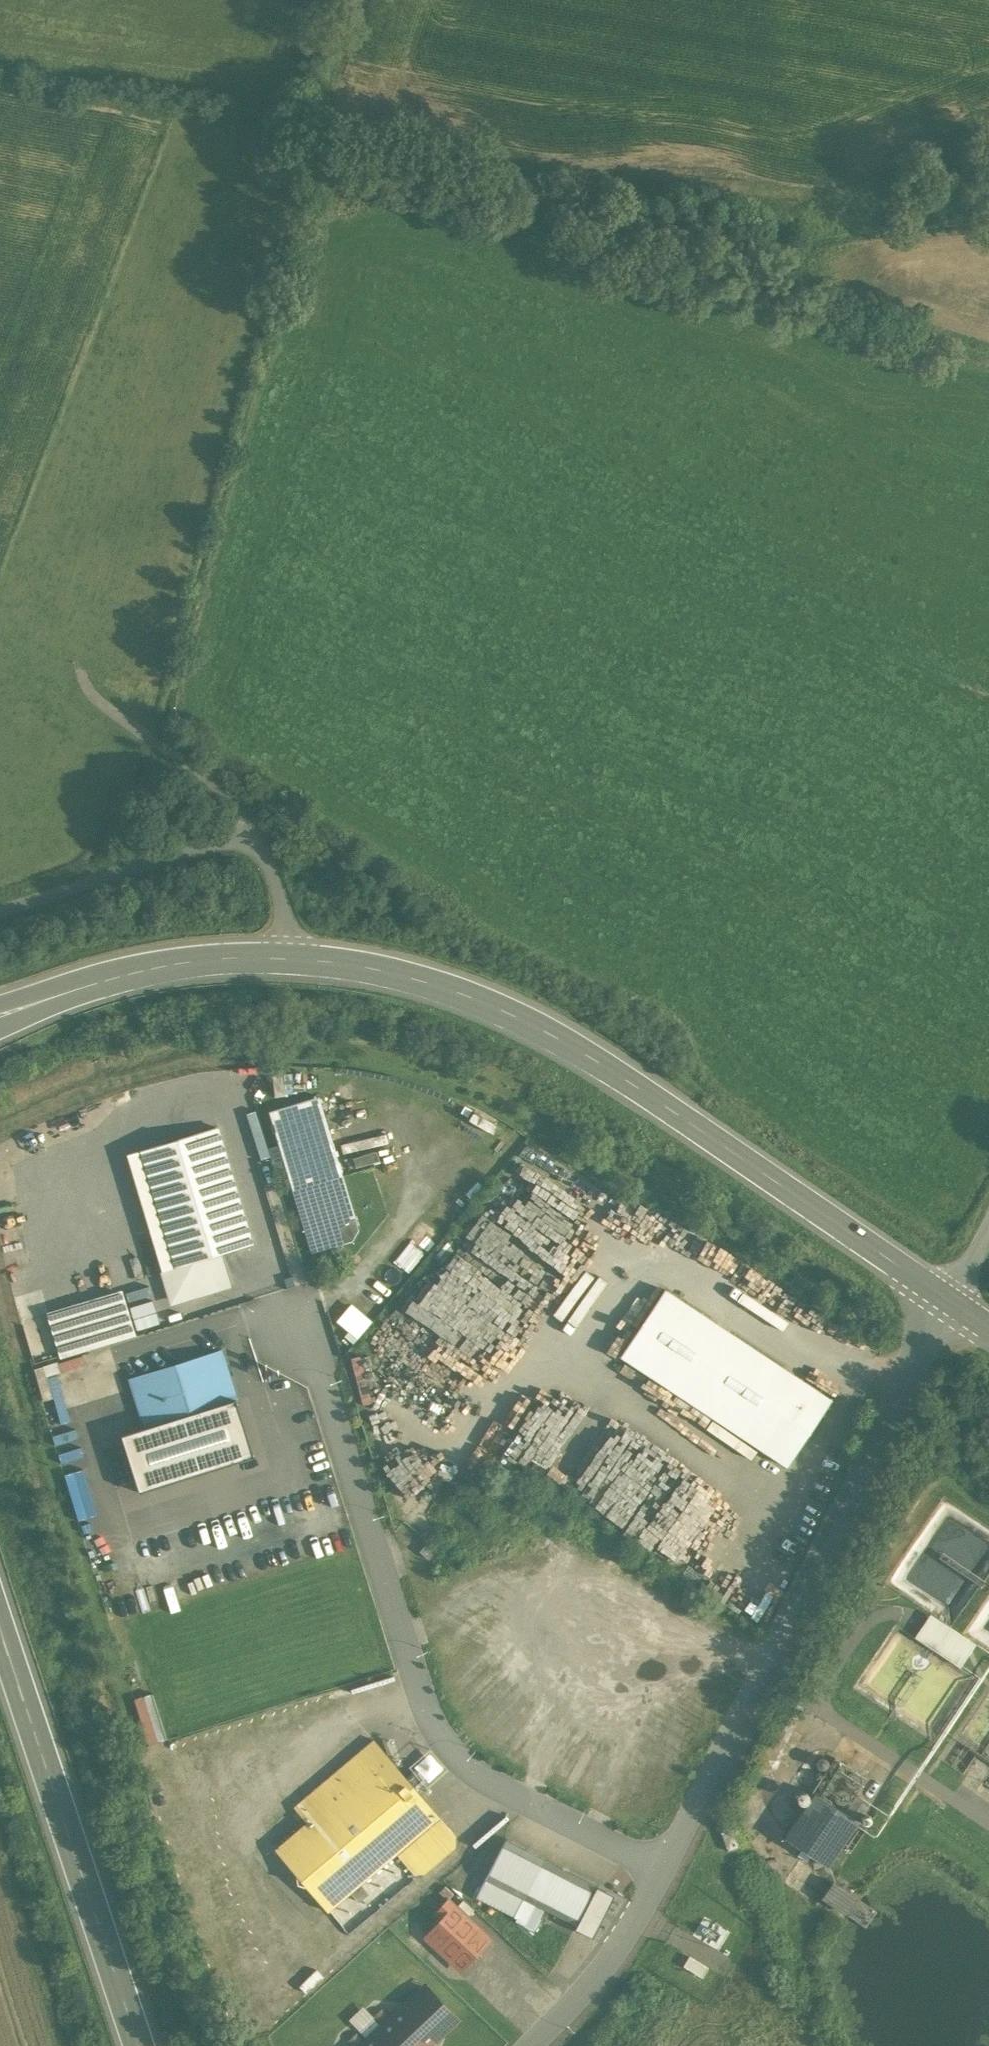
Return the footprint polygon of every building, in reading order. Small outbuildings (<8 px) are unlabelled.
[(319,1096),(269,1111),(312,1252),(334,1245),(333,1243),(330,1234),(339,1231),(336,1222),(355,1216),(319,1096)] [(216,1127),(129,1153),(164,1269),(204,1257),(213,1288),(242,1279),(233,1248),(251,1243),(216,1127)] [(346,1167),(370,1162),(368,1152),(344,1157),(346,1167)] [(409,1270),(425,1252),(411,1240),(396,1258),(409,1270)] [(204,1257),(164,1269),(173,1300),(213,1288),(204,1257)] [(806,1382),(664,1289),(620,1356),(761,1449),(806,1382)] [(123,1293),(49,1316),(61,1355),(135,1333),(123,1293)] [(221,1351),(131,1379),(146,1427),(236,1399),(221,1351)] [(64,1368),(84,1362),(82,1353),(61,1358),(64,1368)] [(806,1382),(761,1449),(787,1466),(831,1399),(806,1382)] [(406,1777),(374,1739),(294,1807),(307,1822),(275,1849),(328,1911),(397,1853),(412,1871),(423,1873),(455,1846),(455,1835),(439,1816),(416,1789),(425,1781),(425,1776),(420,1770),(415,1770),(406,1777)] [(845,1772),(846,1769),(845,1766),(843,1763),(840,1762),(837,1761),(834,1762),(832,1764),(830,1766),(829,1769),(830,1773),(832,1775),(834,1777),(838,1777),(841,1777),(843,1775),(845,1772)] [(861,1783),(861,1780),(861,1777),(859,1775),(856,1773),(853,1772),(850,1773),(847,1775),(846,1777),(845,1781),(846,1784),(848,1786),(850,1788),(853,1789),(857,1788),(859,1786),(861,1783)] [(834,1788),(835,1785),(834,1782),(832,1779),(830,1778),(826,1777),(823,1778),(821,1780),(819,1782),(819,1786),(819,1789),(821,1791),(824,1793),(827,1794),(830,1793),(833,1791),(834,1788)] [(850,1800),(851,1796),(850,1793),(848,1791),(845,1789),(842,1788),(839,1789),(837,1791),(835,1794),(834,1797),(835,1800),(837,1802),(840,1804),(843,1805),(846,1804),(848,1802),(850,1800)] [(815,1792),(785,1837),(827,1866),(858,1821),(845,1812),(815,1792)] [(855,1797),(845,1812),(858,1821),(868,1806),(855,1797)] [(597,1885),(505,1839),(476,1896),(514,1915),(523,1897),(526,1899),(544,1908),(577,1924),(597,1885)] [(544,1908),(526,1899),(515,1920),(533,1930),(544,1908)] [(490,1939),(448,1900),(437,1911),(444,1916),(426,1935),(437,1946),(445,1937),(470,1960),(490,1939)] [(393,2020),(390,2016),(357,2045),(430,2045),(431,2039),(455,2016),(428,1987),(393,2020)]
